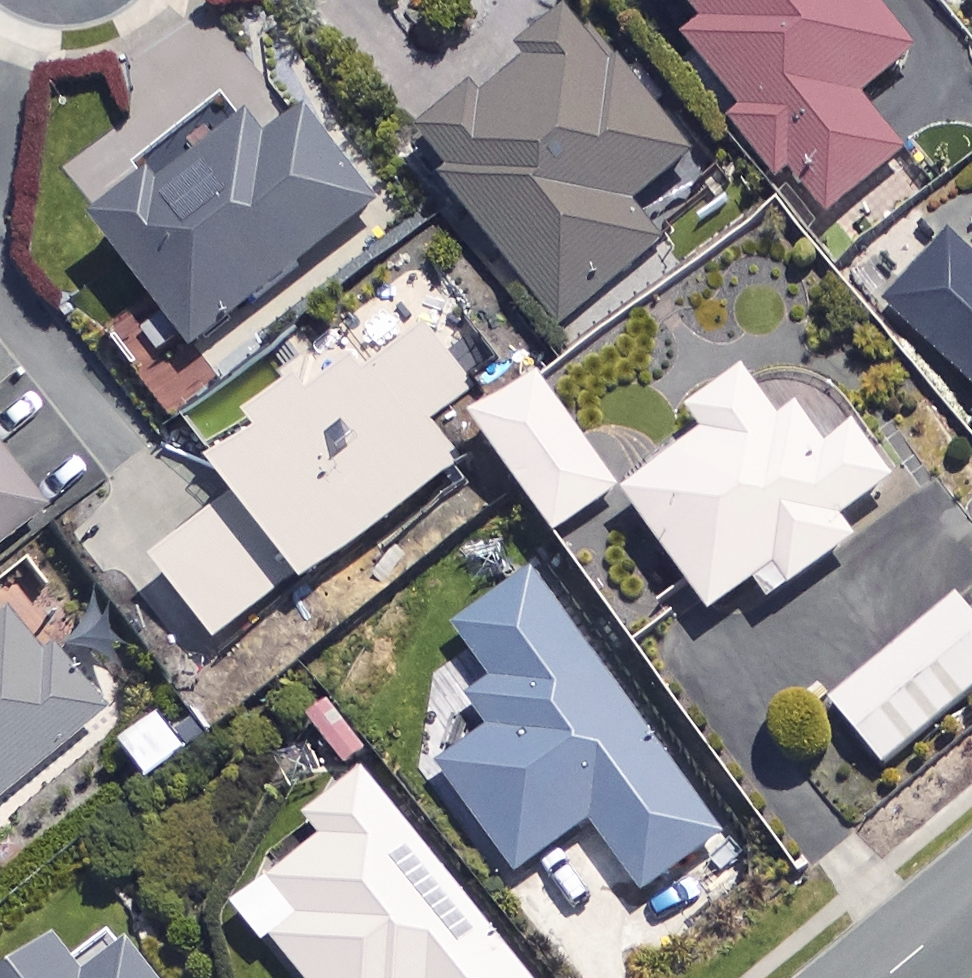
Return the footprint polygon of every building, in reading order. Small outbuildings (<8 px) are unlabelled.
[(699,29),(680,44),(738,115),(728,123),(775,179),(786,170),(825,217),(902,154),(855,97),(910,51),(868,0),(675,0),(699,29)] [(479,114),(467,98),(412,140),(554,330),(660,251),(626,206),(683,163),(572,14),(507,66),(520,82),(479,114)] [(260,153),(226,108),(153,163),(159,171),(89,224),(183,350),(372,208),(305,119),(260,153)] [(946,239),(882,305),(971,392),(971,264),(946,239)] [(472,392),(394,288),(298,360),(305,369),(239,418),(250,433),(205,467),(230,501),(150,561),(216,649),(462,465),(431,423),(472,392)] [(770,420),(736,372),(682,411),(698,434),(616,492),(701,611),(747,579),(762,600),(847,539),(831,517),(883,480),(845,427),(817,447),(788,407),(770,420)] [(612,487),(531,377),(468,423),(548,533),(612,487)] [(0,460),(0,539),(37,512),(0,460)] [(720,836),(526,571),(449,627),(488,680),(463,699),(485,729),(434,767),(512,873),(584,821),(639,896),(720,836)] [(950,597),(825,702),(878,765),(971,686),(971,624),(950,597)] [(0,620),(0,793),(97,715),(44,649),(31,659),(0,620)] [(359,767),(300,814),(316,834),(226,906),(256,943),(265,935),(299,977),(528,977),(359,767)] [(48,942),(2,977),(76,977),(48,942)] [(123,949),(85,977),(145,977),(123,949)]
